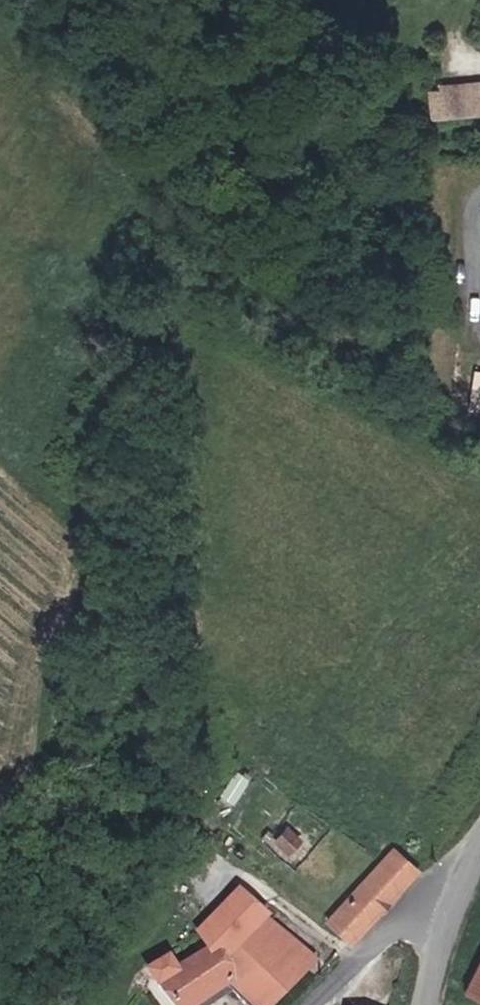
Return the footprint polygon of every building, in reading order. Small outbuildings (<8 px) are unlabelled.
[(439,117),(479,112),(479,82),(435,87),(439,117)] [(290,851),(302,837),(289,826),(277,840),(290,851)] [(328,916),(352,938),(417,869),(394,847),(328,916)] [(317,956),(268,912),(243,886),(197,930),(206,949),(177,966),(170,954),(147,970),(170,1004),(190,1004),(226,979),(251,1004),(265,1004),(317,956)] [(469,988),(479,994),(479,964),(469,988)]
